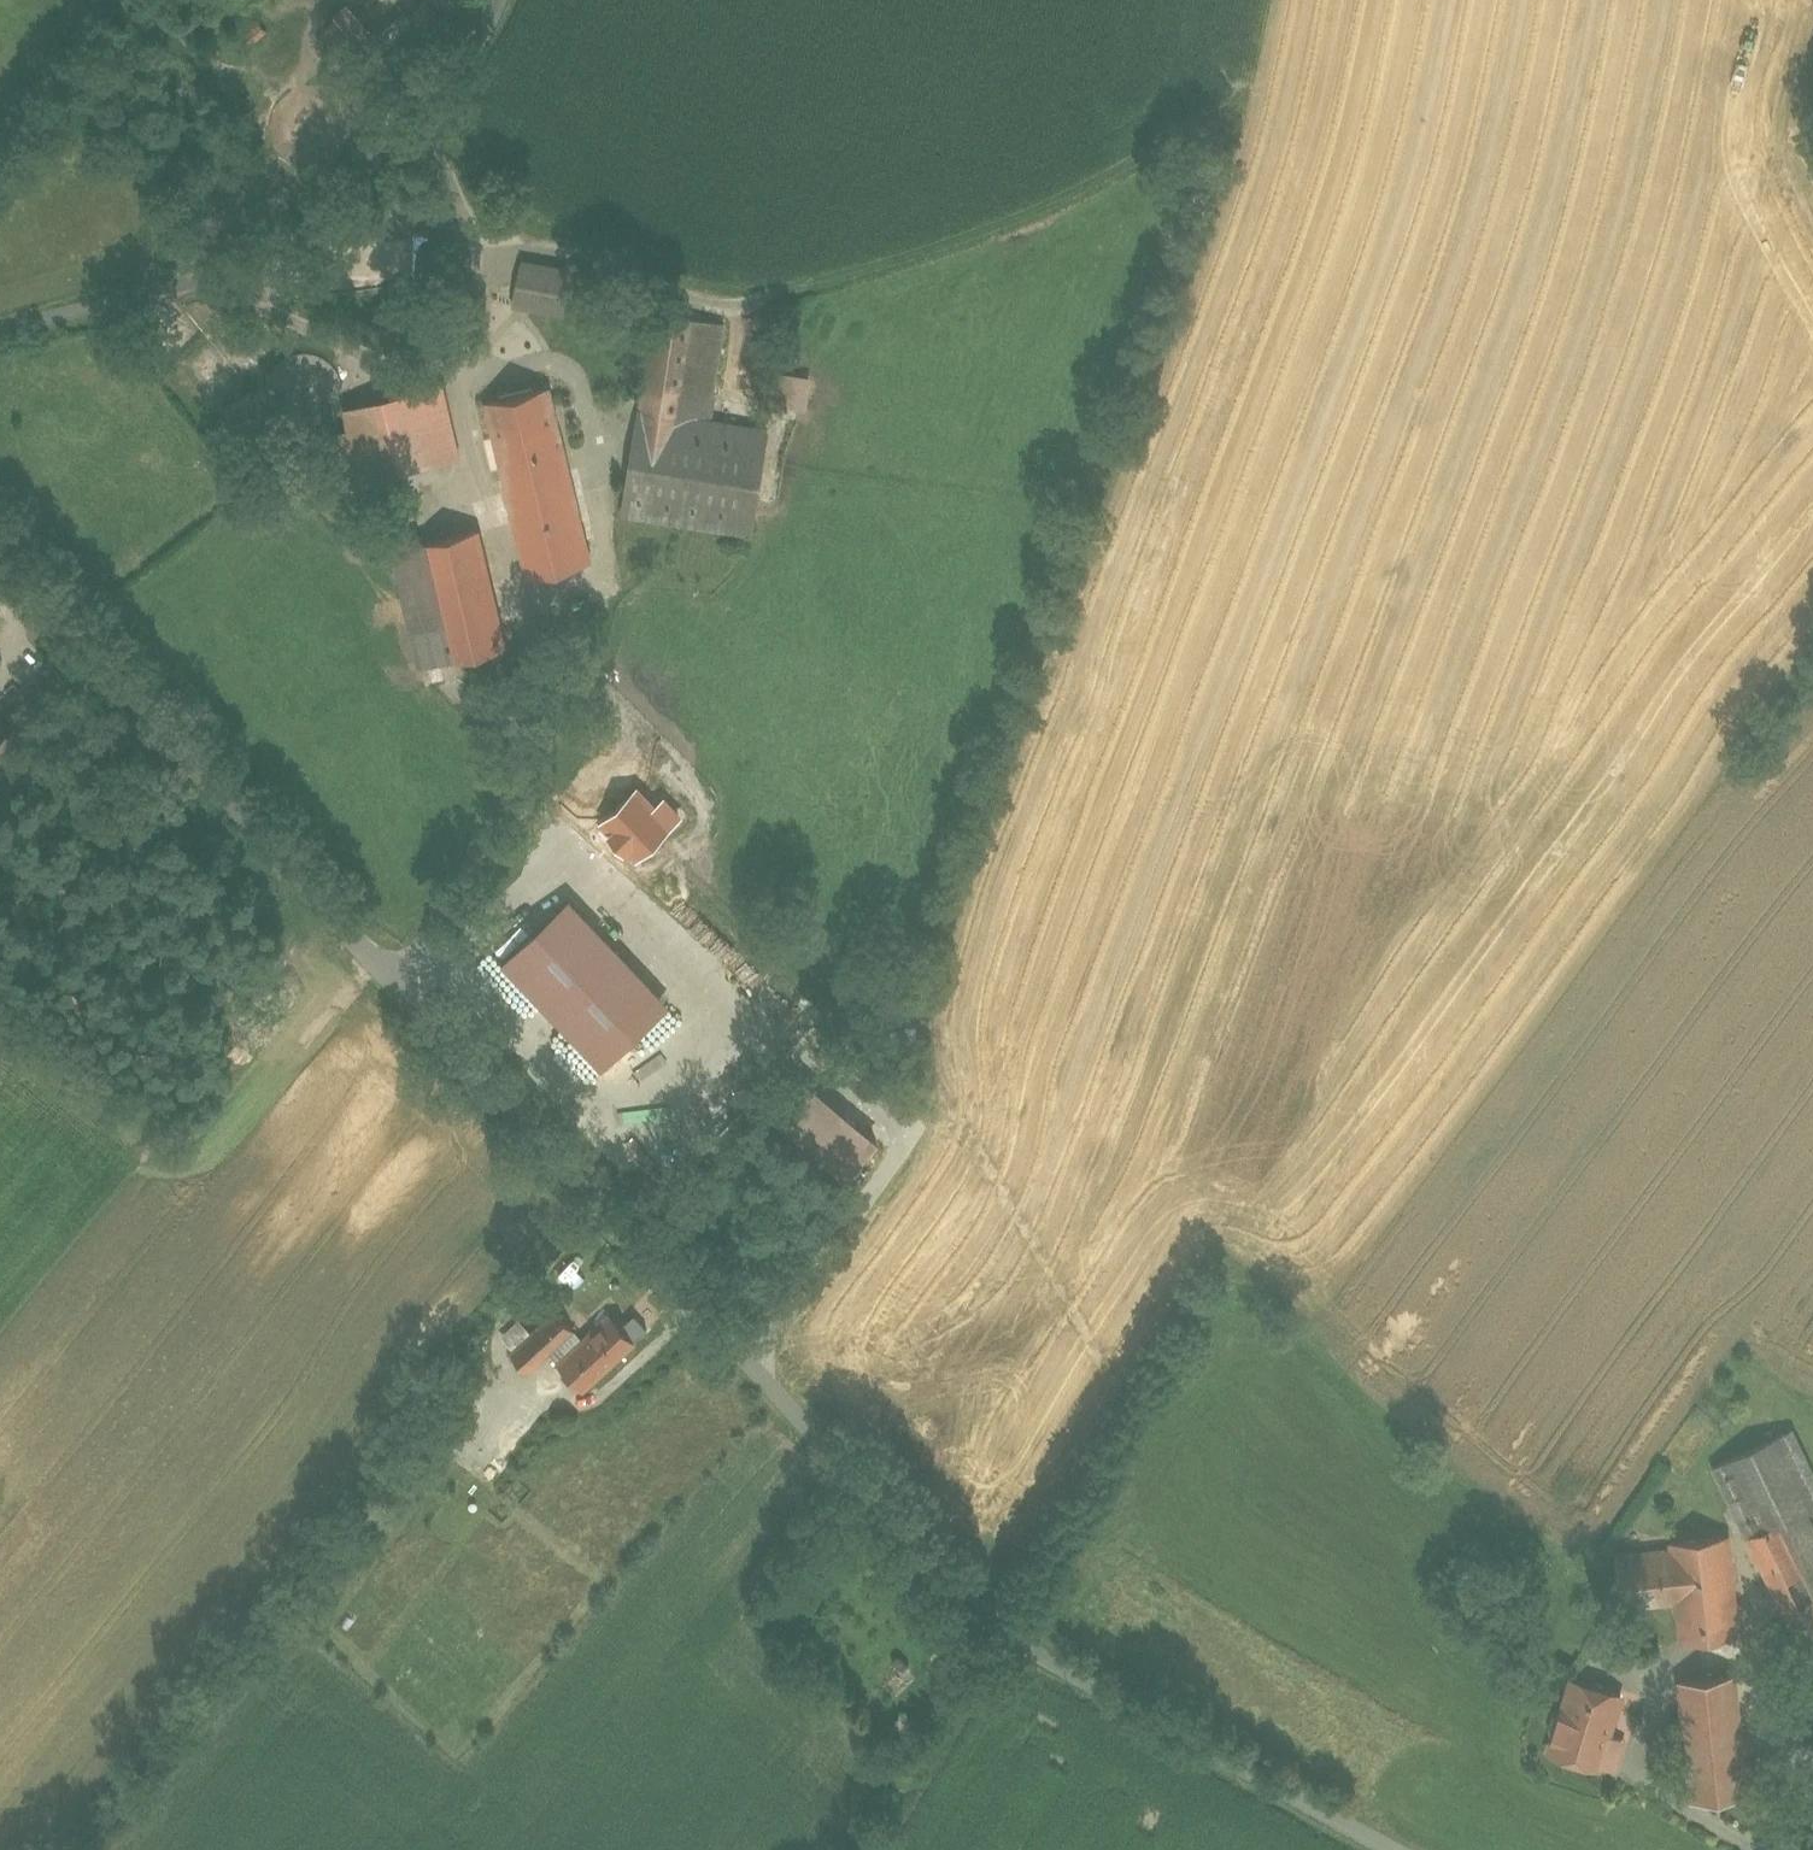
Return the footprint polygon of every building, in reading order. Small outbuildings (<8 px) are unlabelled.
[(523,266),(516,302),(577,315),(584,279),(523,266)] [(716,323),(654,314),(627,500),(747,517),(760,428),(703,420),(716,323)] [(802,408),(805,375),(771,372),(768,405),(802,408)] [(450,452),(437,388),(339,409),(352,473),(450,452)] [(554,394),(490,407),(524,575),(588,563),(554,394)] [(500,647),(476,534),(398,550),(422,663),(500,647)] [(18,713),(0,695),(0,730),(18,713)] [(661,1008),(557,895),(487,960),(591,1072),(661,1008)] [(834,1178),(865,1142),(790,1078),(759,1114),(834,1178)] [(530,1369),(575,1326),(556,1306),(511,1349),(530,1369)] [(556,1360),(581,1387),(635,1336),(610,1309),(556,1360)] [(1710,1465),(1799,1655),(1812,1648),(1812,1532),(1802,1509),(1812,1504),(1812,1479),(1789,1428),(1710,1465)] [(1681,1632),(1733,1627),(1724,1535),(1616,1546),(1622,1599),(1677,1594),(1681,1632)] [(870,1680),(888,1659),(901,1670),(907,1663),(886,1644),(861,1672),(870,1680)] [(889,1662),(870,1681),(881,1692),(900,1673),(889,1662)] [(1728,1672),(1678,1677),(1689,1791),(1740,1786),(1728,1672)] [(1615,1765),(1634,1693),(1569,1676),(1550,1748),(1615,1765)]
